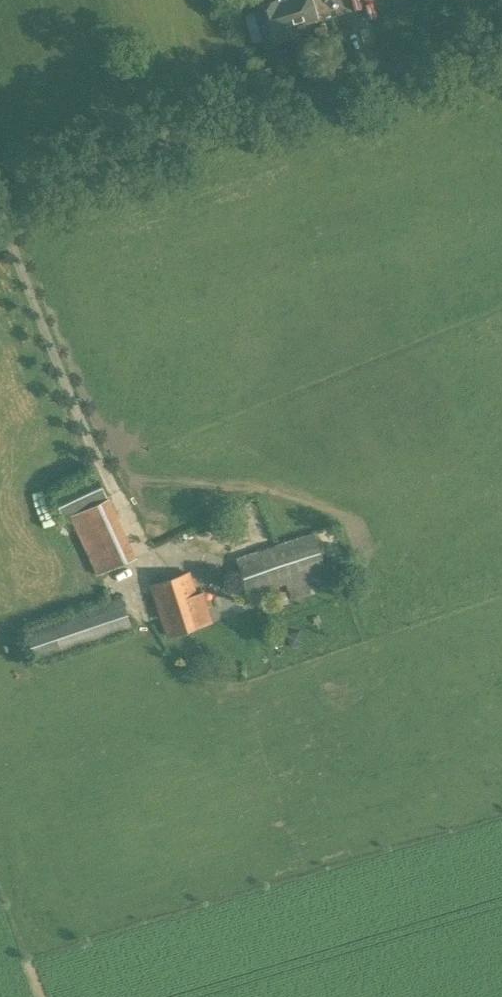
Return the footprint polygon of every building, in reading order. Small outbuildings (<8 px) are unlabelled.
[(252,12),(248,14),(245,18),(252,41),(256,43),(261,42),(262,43),(287,36),(284,25),(314,16),(310,0),(267,0),(250,5),(252,12)] [(107,499),(106,496),(95,472),(50,493),(62,519),(69,515),(97,575),(135,558),(109,498),(107,499)] [(292,600),(327,588),(332,587),(314,532),(235,557),(247,596),(285,584),(292,600)] [(189,573),(149,586),(166,636),(211,621),(202,593),(197,594),(189,573)] [(122,596),(24,630),(34,663),(132,629),(122,596)]
